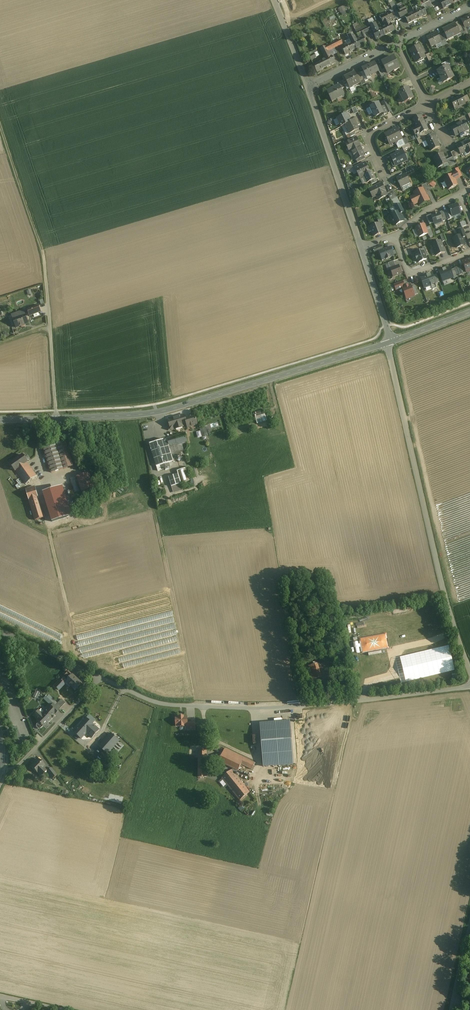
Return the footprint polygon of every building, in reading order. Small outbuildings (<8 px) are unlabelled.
[(440,2),(443,9),(444,8),(452,4),(450,0),(440,0),(440,2)] [(408,16),(403,6),(398,9),(399,11),(397,12),(401,19),(405,17),(408,16)] [(423,8),(414,13),(417,19),(426,15),(423,8)] [(390,13),(386,15),(385,14),(383,15),(383,13),(379,15),(380,17),(379,17),(380,19),(381,19),(383,24),(384,24),(385,27),(382,29),(385,35),(394,31),(390,24),(389,21),(393,19),(391,14),(390,13)] [(408,16),(405,17),(408,23),(417,19),(414,13),(408,16)] [(462,20),(464,25),(465,28),(466,28),(469,26),(469,16),(462,20)] [(369,23),(363,26),(363,27),(362,28),(365,33),(372,30),(371,27),(369,23)] [(453,24),(443,29),(448,38),(459,33),(456,26),(454,27),(453,24)] [(362,28),(355,31),(358,37),(358,36),(360,39),(360,40),(362,40),(363,40),(367,38),(365,33),(362,28)] [(378,30),(373,33),(372,33),(376,40),(385,35),(382,29),(378,30)] [(436,32),(426,37),(431,47),(441,42),(441,41),(437,34),(436,32)] [(355,41),(351,43),(354,50),(363,46),(362,44),(364,43),(363,40),(362,40),(360,40),(360,39),(355,41)] [(341,40),(332,44),(335,48),(343,44),(341,40)] [(354,50),(351,43),(351,44),(342,48),(345,55),(354,50)] [(422,50),(419,46),(410,50),(414,59),(415,58),(417,62),(425,58),(423,54),(424,53),(422,50)] [(328,51),(326,47),(321,49),(326,59),(322,61),(326,67),(335,63),(331,56),(331,57),(328,51)] [(394,57),(382,63),(385,69),(387,74),(399,68),(394,57)] [(322,61),(314,65),(317,72),(326,67),(322,61)] [(374,63),(365,67),(365,68),(362,69),(363,71),(366,78),(370,76),(370,75),(378,71),(378,72),(379,72),(376,67),(374,63)] [(445,68),(437,71),(443,83),(453,78),(449,69),(448,66),(445,68)] [(360,72),(355,75),(360,83),(364,81),(361,73),(360,72)] [(355,73),(344,78),(345,80),(342,81),(343,81),(344,84),(346,82),(351,92),(352,93),(356,91),(356,90),(356,89),(355,89),(353,86),(360,83),(355,75),(355,73)] [(343,81),(337,84),(338,86),(340,90),(345,87),(344,84),(343,81)] [(338,86),(327,92),(332,102),(337,99),(343,96),(340,90),(338,86)] [(401,91),(399,92),(404,103),(413,99),(408,88),(401,91)] [(461,96),(451,101),(455,110),(465,105),(465,104),(462,98),(461,96)] [(378,103),(370,107),(370,108),(373,113),(375,117),(379,115),(383,113),(381,109),(378,103)] [(343,116),(337,119),(341,127),(345,125),(350,123),(347,115),(343,116)] [(425,125),(421,116),(413,120),(417,128),(417,129),(425,125)] [(350,123),(345,125),(350,134),(354,132),(358,130),(357,126),(354,121),(350,123)] [(464,122),(451,128),(455,136),(460,134),(462,137),(466,135),(465,132),(468,130),(464,122)] [(425,125),(417,129),(417,128),(412,130),(415,136),(416,136),(420,134),(424,132),(428,130),(425,125)] [(397,129),(389,133),(389,132),(385,134),(387,140),(389,145),(397,141),(402,139),(397,129)] [(418,139),(417,140),(420,145),(422,144),(421,143),(426,140),(424,136),(418,139)] [(360,146),(356,138),(345,143),(349,152),(351,151),(353,156),(354,156),(356,160),(364,156),(362,152),(360,147),(360,146)] [(435,138),(426,142),(431,151),(439,147),(435,138)] [(457,146),(458,149),(461,155),(465,152),(464,151),(467,149),(469,153),(469,142),(469,140),(457,146)] [(458,149),(451,153),(453,157),(453,158),(461,155),(458,149)] [(402,152),(392,157),(396,164),(400,162),(401,164),(407,161),(402,152)] [(443,154),(433,158),(434,159),(434,158),(436,162),(435,162),(438,168),(439,168),(439,167),(447,163),(443,154)] [(365,163),(354,168),(355,168),(360,179),(364,177),(364,175),(369,172),(368,168),(367,168),(365,163)] [(412,165),(405,168),(407,173),(414,169),(412,165)] [(371,171),(369,172),(364,175),(364,177),(367,183),(375,179),(371,171)] [(456,172),(443,178),(448,190),(457,185),(455,180),(459,178),(456,172)] [(405,173),(396,178),(401,187),(410,183),(405,173)] [(428,183),(421,186),(423,189),(425,193),(431,190),(428,183)] [(381,184),(369,190),(372,196),(376,194),(378,200),(387,196),(385,192),(381,184)] [(423,189),(414,193),(415,196),(411,197),(415,204),(418,203),(420,205),(429,200),(427,196),(426,197),(424,193),(425,193),(423,189)] [(393,190),(387,193),(391,201),(397,198),(393,190)] [(457,204),(453,206),(453,205),(450,206),(451,207),(449,208),(449,210),(452,217),(452,216),(460,213),(457,204)] [(400,205),(394,208),(397,213),(399,212),(400,214),(404,212),(400,205)] [(449,210),(444,212),(447,220),(453,218),(452,216),(452,217),(449,210)] [(443,211),(439,213),(442,222),(447,220),(444,212),(443,211)] [(397,213),(390,216),(391,218),(392,221),(393,221),(395,225),(404,221),(402,217),(401,216),(400,214),(399,212),(397,213)] [(436,214),(431,216),(434,223),(435,225),(438,224),(443,222),(442,222),(439,213),(439,212),(436,214)] [(379,224),(370,227),(374,236),(383,233),(381,228),(379,224)] [(424,225),(415,228),(419,237),(427,234),(424,225)] [(459,236),(453,239),(456,248),(465,245),(462,238),(461,236),(459,236)] [(440,241),(431,244),(436,256),(445,253),(440,241)] [(390,247),(378,252),(382,261),(386,259),(386,260),(390,258),(394,256),(390,247)] [(422,250),(415,253),(419,263),(426,260),(425,256),(422,250)] [(396,267),(390,269),(393,277),(402,274),(399,266),(396,267)] [(450,269),(439,272),(443,282),(453,278),(450,269)] [(432,275),(420,279),(424,289),(435,285),(432,275)] [(402,282),(394,285),(396,291),(402,288),(404,287),(402,282)] [(404,287),(402,288),(406,297),(409,296),(410,298),(414,296),(411,288),(410,285),(404,287)] [(38,306),(27,310),(29,316),(41,312),(38,306)] [(23,311),(12,316),(16,328),(27,324),(23,311)] [(263,410),(256,413),(259,424),(269,420),(267,413),(264,414),(263,410)] [(184,415),(168,420),(170,427),(171,427),(173,428),(173,429),(187,425),(188,428),(197,425),(194,415),(185,418),(184,415)] [(203,436),(210,435),(208,427),(202,428),(203,436)] [(180,435),(167,439),(173,462),(178,461),(182,459),(180,452),(178,445),(188,442),(185,434),(180,435)] [(165,439),(149,444),(151,450),(156,467),(160,466),(169,463),(173,462),(167,439),(165,440),(165,439)] [(66,442),(56,445),(63,469),(73,466),(66,442)] [(56,445),(44,449),(51,473),(63,469),(56,445)] [(23,455),(10,465),(15,472),(27,463),(28,462),(23,455)] [(27,463),(16,471),(26,484),(37,477),(27,463)] [(189,481),(186,469),(178,471),(182,484),(189,481)] [(89,474),(77,477),(82,493),(94,489),(89,474)] [(178,474),(168,477),(171,487),(181,484),(178,474)] [(35,487),(26,490),(35,521),(44,518),(35,487)] [(58,489),(44,493),(52,522),(67,517),(58,489)] [(49,586),(47,590),(60,597),(62,592),(49,586)] [(63,613),(66,608),(55,603),(53,605),(58,607),(57,610),(63,613)] [(68,671),(62,678),(63,678),(66,682),(69,679),(67,677),(71,674),(68,671)] [(82,684),(73,675),(69,679),(66,682),(75,691),(82,684)] [(62,678),(54,687),(58,690),(66,682),(63,678),(62,678)] [(46,701),(51,707),(48,709),(53,714),(54,715),(61,707),(57,703),(48,694),(40,701),(43,704),(46,701)] [(48,709),(44,713),(49,717),(53,714),(48,709)] [(37,711),(33,716),(37,720),(41,716),(40,714),(40,713),(37,711)] [(37,720),(39,723),(43,726),(50,718),(49,717),(44,713),(41,716),(37,720)] [(188,716),(175,717),(175,727),(187,727),(188,727),(188,722),(188,716)] [(98,730),(86,719),(74,732),(81,739),(86,733),(91,737),(98,730)] [(290,721),(260,723),(263,767),(294,765),(290,721)] [(188,727),(187,727),(187,730),(195,730),(195,722),(188,722),(188,727)] [(111,734),(99,747),(108,754),(119,741),(111,734)] [(207,749),(199,749),(198,778),(207,778),(207,749)] [(222,778),(232,791),(242,783),(234,774),(238,771),(241,765),(252,770),(255,764),(225,749),(219,762),(234,769),(222,778)] [(31,767),(37,773),(42,767),(44,766),(38,760),(31,767)] [(45,770),(42,767),(37,773),(41,776),(44,773),(44,772),(45,770)] [(56,775),(51,769),(47,771),(52,778),(56,775)] [(249,792),(242,783),(232,791),(240,800),(249,792)]
